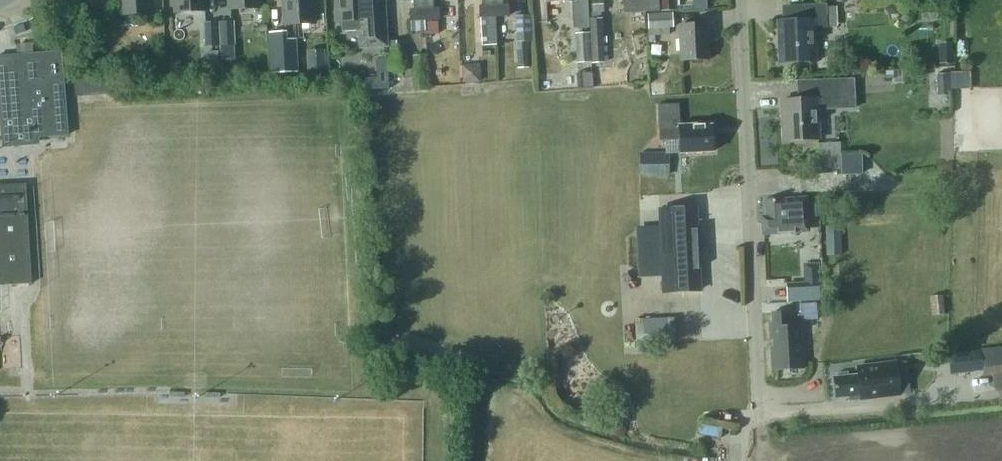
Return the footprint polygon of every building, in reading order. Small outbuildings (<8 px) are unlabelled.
[(120,15),(150,13),(149,0),(119,0),(120,15)] [(174,12),(204,10),(204,0),(174,0),(174,12)] [(228,9),(258,7),(257,0),(227,0),(228,9)] [(283,25),(313,23),(312,0),(282,0),(283,25)] [(337,22),(340,22),(341,25),(342,25),(342,30),(359,29),(360,47),(385,46),(383,0),(336,0),(337,22)] [(423,0),(413,0),(414,11),(409,11),(409,21),(424,21),(423,0)] [(424,21),(438,20),(437,10),(433,10),(432,0),(423,0),(424,21)] [(493,0),(483,0),(484,7),(479,8),(479,18),(493,17),(493,0)] [(493,17),(507,17),(507,6),(502,7),(502,0),(493,0),(493,17)] [(546,4),(571,2),(573,29),(588,28),(587,0),(546,0),(546,4)] [(602,0),(590,1),(591,13),(599,13),(603,12),(602,0)] [(642,13),(659,11),(658,0),(641,0),(642,13)] [(660,11),(675,10),(675,0),(659,0),(660,11)] [(780,22),(783,64),(816,62),(815,30),(828,30),(827,6),(803,8),(804,21),(780,22)] [(647,15),(647,29),(673,28),(672,14),(647,15)] [(479,18),(481,48),(495,48),(493,17),(479,18)] [(529,67),(528,43),(530,43),(529,17),(515,17),(517,68),(529,67)] [(591,50),(591,62),(592,64),(604,64),(602,18),(589,19),(590,33),(591,50)] [(218,22),(219,46),(234,45),(233,21),(218,22)] [(205,47),(217,47),(216,22),(204,23),(205,47)] [(428,24),(428,36),(436,36),(436,24),(428,24)] [(679,26),(681,61),(708,59),(706,24),(679,26)] [(297,72),(296,40),(286,40),(286,32),(268,33),(270,73),(297,72)] [(591,62),(591,50),(590,33),(574,34),(576,63),(591,62)] [(951,63),(951,43),(938,44),(939,64),(951,63)] [(324,49),(306,50),(306,72),(325,71),(324,49)] [(0,58),(0,123),(1,142),(8,148),(32,146),(37,139),(66,137),(60,54),(0,58)] [(364,87),(385,88),(386,62),(375,62),(374,79),(365,79),(364,87)] [(854,62),(846,62),(846,73),(855,72),(854,62)] [(462,65),(462,79),(478,79),(477,64),(462,65)] [(949,74),(935,74),(935,90),(950,90),(949,74)] [(110,94),(109,78),(73,81),(74,97),(103,95),(110,94)] [(783,101),(786,144),(819,142),(817,107),(855,106),(854,80),(815,82),(817,100),(783,101)] [(373,93),(364,94),(365,111),(374,110),(373,93)] [(395,113),(383,113),(383,125),(395,124),(395,113)] [(659,141),(668,141),(680,140),(681,154),(712,153),(711,128),(700,129),(699,125),(680,126),(680,123),(679,123),(679,121),(658,122),(659,141)] [(639,176),(668,176),(668,153),(639,153),(639,176)] [(862,175),(861,154),(840,154),(840,175),(862,175)] [(839,156),(831,156),(831,171),(839,170),(839,156)] [(0,191),(0,288),(30,286),(24,190),(0,191)] [(818,193),(806,194),(808,211),(820,210),(818,193)] [(765,218),(762,218),(763,233),(775,232),(775,233),(793,232),(793,231),(806,230),(804,198),(764,201),(765,218)] [(663,291),(699,290),(696,208),(660,210),(663,291)] [(839,227),(824,227),(825,255),(840,255),(839,227)] [(803,282),(785,283),(786,303),(819,301),(818,282),(803,282)] [(931,315),(944,315),(942,295),(929,297),(931,315)] [(768,322),(770,371),(801,370),(799,326),(792,326),(791,312),(771,313),(772,322),(768,322)] [(673,339),(672,317),(640,319),(641,341),(673,339)] [(948,360),(950,375),(982,371),(981,356),(948,360)] [(855,365),(855,375),(832,377),(835,399),(848,397),(849,401),(859,400),(859,401),(900,397),(896,361),(855,365)]
